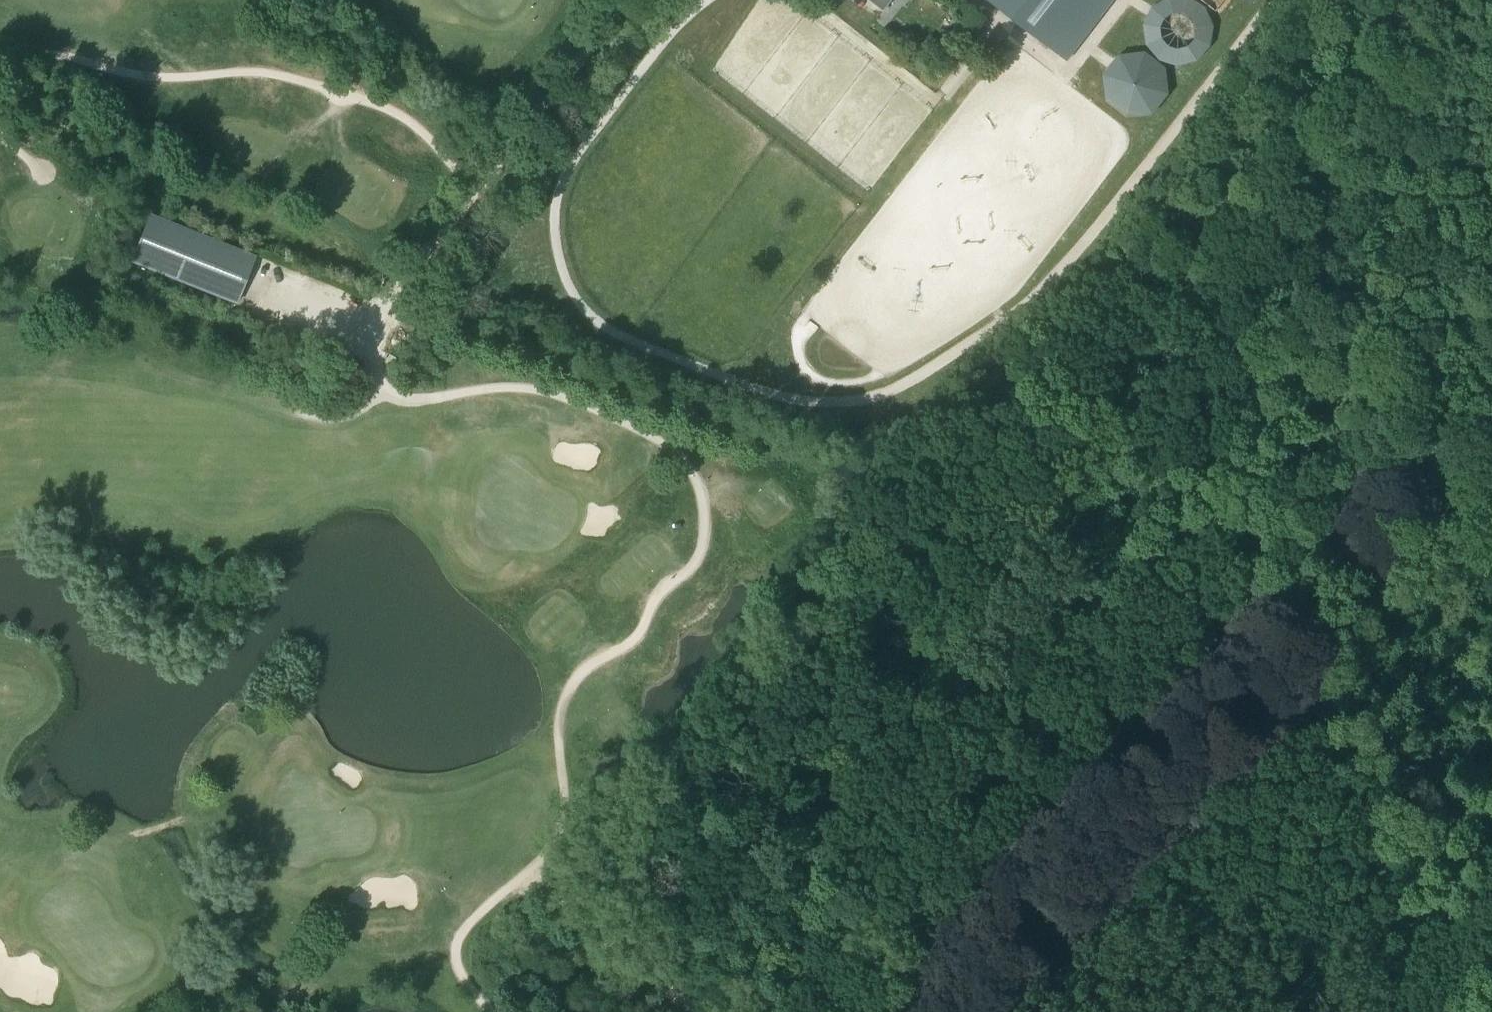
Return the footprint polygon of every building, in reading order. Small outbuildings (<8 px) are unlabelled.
[(886,10),(894,0),(873,0),(886,10)] [(988,1),(1062,57),(1105,0),(989,0),(988,1)] [(237,305),(257,257),(150,214),(130,262),(237,305)]
